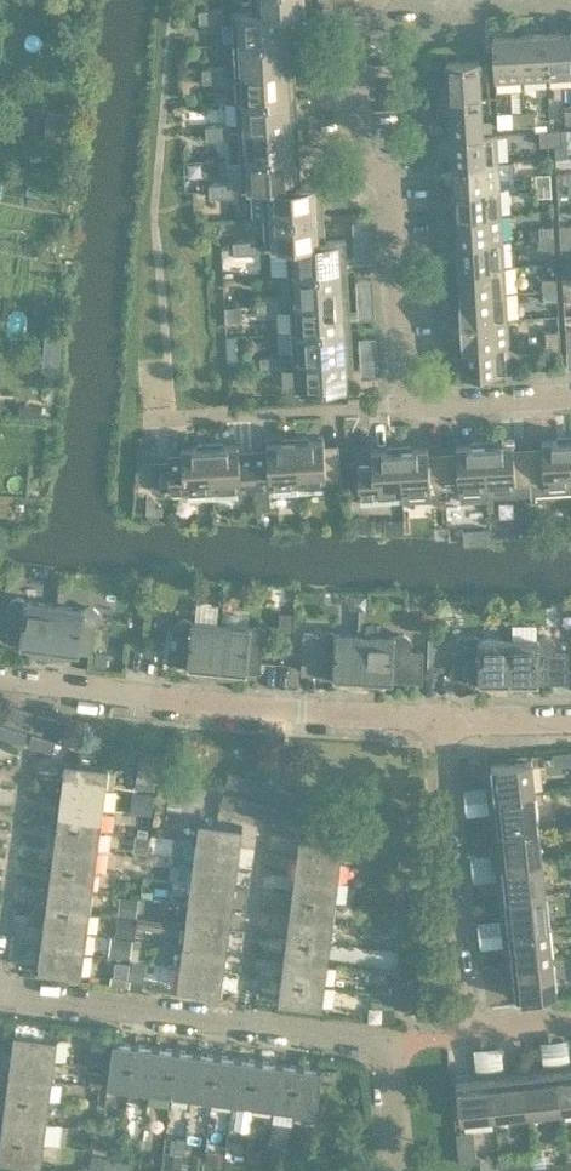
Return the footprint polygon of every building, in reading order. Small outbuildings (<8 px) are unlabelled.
[(231,14),(311,9),(311,0),(251,0),(252,11),(231,12),(231,14)] [(223,7),(211,8),(212,21),(224,21),(223,7)] [(212,21),(211,8),(199,9),(199,22),(212,21)] [(311,9),(231,14),(233,43),(293,39),(291,12),(311,10),(311,9)] [(570,30),(570,31),(545,33),(548,78),(551,78),(551,77),(570,76),(570,77),(570,30)] [(545,33),(519,34),(522,79),(525,79),(544,78),(548,78),(545,33)] [(522,79),(519,34),(492,36),(495,81),(499,81),(499,80),(518,79),(518,80),(522,79)] [(233,43),(235,72),(294,68),(293,39),(233,43)] [(447,60),(449,99),(481,97),(479,58),(447,60)] [(215,80),(214,66),(202,67),(203,80),(215,80)] [(227,66),(214,66),(215,80),(227,79),(227,66)] [(294,68),(235,72),(237,101),(296,97),(294,68)] [(237,101),(238,130),(298,126),(296,97),(237,101)] [(449,99),(451,137),(496,134),(496,133),(483,134),(481,97),(449,99)] [(524,125),(523,111),(512,112),(513,126),(524,125)] [(534,111),(523,111),(524,125),(535,125),(534,111)] [(219,138),(218,124),(206,125),(206,138),(219,138)] [(230,124),(218,124),(219,138),(230,137),(231,137),(231,130),(230,124)] [(231,137),(230,137),(231,160),(240,159),(299,155),(298,126),(238,130),(231,130),(231,137)] [(551,130),(551,144),(562,144),(561,129),(551,130)] [(551,144),(551,130),(540,131),(540,145),(551,144)] [(497,138),(496,134),(451,137),(453,163),(498,160),(498,157),(497,157),(496,138),(497,138)] [(240,159),(242,188),(322,183),(322,182),(301,184),(299,155),(240,159)] [(453,163),(454,189),(499,187),(499,183),(498,164),(498,160),(453,163)] [(556,172),(557,183),(570,182),(570,171),(556,172)] [(536,173),(536,184),(551,184),(550,173),(536,173)] [(234,182),(221,183),(222,196),(234,195),(234,182)] [(570,182),(557,183),(557,194),(570,193),(570,185),(570,182)] [(222,196),(221,183),(209,183),(210,197),(222,196)] [(322,183),(242,188),(242,189),(250,188),(252,217),(264,216),(323,213),(322,183)] [(551,195),(551,184),(536,184),(537,195),(551,195)] [(500,191),(499,187),(454,189),(456,216),(501,213),(501,210),(500,210),(499,191),(500,191)] [(264,216),(266,245),(346,241),(346,239),(325,240),(323,213),(264,216)] [(456,216),(457,242),(503,239),(502,236),(501,217),(501,213),(456,216)] [(355,257),(371,257),(370,216),(355,216),(355,257)] [(560,233),(570,233),(570,222),(559,222),(560,233)] [(539,226),(539,235),(553,234),(553,223),(539,224),(539,226)] [(539,226),(530,227),(531,236),(539,236),(539,235),(539,226)] [(560,233),(560,244),(570,244),(570,233),(560,233)] [(554,245),(553,234),(539,235),(539,236),(540,245),(554,245)] [(258,239),(245,240),(246,253),(258,252),(258,239)] [(503,243),(503,239),(457,242),(459,268),(504,265),(504,262),(502,243),(503,243)] [(246,253),(245,240),(233,241),(234,254),(246,253)] [(346,241),(266,245),(266,247),(286,245),(288,273),(347,270),(346,241)] [(459,293),(459,294),(506,292),(505,288),(504,269),(504,265),(459,268),(460,293),(459,293)] [(282,303),(290,302),(349,299),(347,270),(288,273),(281,274),(282,303)] [(373,313),(373,276),(359,276),(359,314),(373,313)] [(563,288),(570,288),(570,277),(562,277),(563,288)] [(542,278),(543,289),(557,289),(556,278),(542,278)] [(563,288),(564,299),(570,299),(570,288),(563,288)] [(557,299),(557,289),(543,289),(543,300),(557,299)] [(506,295),(506,292),(459,294),(461,320),(507,318),(507,314),(506,295)] [(281,296),(269,297),(270,310),(282,309),(281,296)] [(270,310),(269,297),(257,297),(258,311),(270,310)] [(290,302),(291,331),(351,328),(349,299),(290,302)] [(461,320),(462,347),(509,344),(509,340),(508,340),(507,321),(507,318),(461,320)] [(291,331),(293,360),(353,357),(351,328),(291,331)] [(545,331),(546,342),(560,341),(559,330),(545,331)] [(376,359),(376,334),(362,334),(362,360),(376,359)] [(560,352),(560,341),(546,342),(546,353),(560,352)] [(509,348),(509,344),(462,347),(462,348),(464,348),(465,374),(510,371),(510,366),(509,348)] [(285,354),(273,355),(273,368),(286,367),(285,354)] [(273,368),(273,355),(260,355),(261,369),(273,368)] [(354,387),(353,357),(293,360),(295,390),(354,387)] [(530,483),(531,498),(570,495),(570,458),(570,435),(557,435),(557,439),(541,440),(542,446),(542,451),(540,451),(540,452),(529,453),(529,452),(528,452),(530,483)] [(255,455),(255,454),(253,454),(255,485),(269,484),(269,488),(274,488),(274,494),(298,492),(295,436),(283,437),(283,441),(278,441),(267,442),(267,448),(268,453),(266,453),(266,454),(255,455)] [(308,436),(295,436),(298,492),(323,491),(323,485),(327,485),(327,480),(341,480),(339,449),(337,449),(337,450),(326,450),(326,449),(324,450),(324,445),(324,438),(313,439),(308,439),(308,436)] [(497,439),(484,440),(488,496),(512,494),(512,488),(516,488),(516,484),(530,483),(528,452),(526,452),(526,453),(516,454),(516,453),(514,453),(513,448),(514,448),(513,442),(497,442),(497,439)] [(444,457),(443,457),(445,488),(458,487),(459,491),(463,491),(463,497),(488,496),(484,440),(472,440),(472,444),(456,445),(456,451),(457,451),(457,456),(455,456),(455,457),(444,458),(444,457)] [(213,497),(210,441),(198,442),(198,446),(193,446),(182,447),(182,453),(183,458),(181,458),(181,459),(170,460),(170,459),(168,459),(168,464),(151,465),(153,491),(184,489),(184,493),(189,493),(189,499),(213,497)] [(222,441),(210,441),(213,497),(238,496),(238,490),(242,490),(241,485),(255,485),(253,454),(252,454),(252,455),(241,456),(241,455),(239,455),(239,450),(239,443),(228,444),(223,444),(222,441)] [(412,444),(399,445),(403,501),(427,499),(427,493),(431,493),(431,489),(445,488),(443,457),(441,457),(441,458),(430,459),(430,458),(428,458),(428,453),(428,447),(412,447),(412,444)] [(360,503),(403,501),(399,445),(387,445),(387,449),(371,450),(371,456),(372,456),(372,461),(370,461),(370,462),(359,463),(359,462),(357,462),(360,503)] [(373,517),(354,516),(353,530),(372,531),(373,517)] [(48,655),(55,604),(25,600),(22,598),(17,597),(12,599),(9,602),(9,607),(10,612),(6,641),(32,644),(31,652),(48,655)] [(92,653),(96,623),(99,620),(99,615),(98,610),(94,607),(89,607),(85,609),(55,604),(48,655),(65,657),(66,649),(92,653)] [(217,675),(222,624),(192,621),(188,618),(183,618),(178,620),(176,624),(175,629),(177,633),(174,662),(200,665),(199,673),(217,675)] [(251,627),(222,624),(217,675),(234,676),(235,668),(260,671),(263,641),(266,637),(266,633),(264,628),(260,626),(256,625),(251,627)] [(363,685),(365,634),(335,633),(331,630),(326,630),(322,632),(320,636),(319,641),(322,646),(320,670),(320,675),(346,676),(345,684),(363,685)] [(302,632),(300,670),(320,670),(322,646),(319,641),(320,636),(322,632),(302,632)] [(422,680),(423,651),(408,650),(410,646),(410,641),(408,636),(404,634),(399,634),(395,636),(365,634),(363,685),(380,686),(380,678),(422,680)] [(509,688),(509,638),(479,638),(475,635),(470,636),(466,638),(463,642),(463,647),(466,651),(451,651),(451,676),(466,676),(466,680),(492,680),(492,689),(509,688)] [(569,680),(569,649),(552,649),(554,646),(554,642),(552,637),(547,635),(543,635),(539,638),(509,638),(509,688),(526,688),(526,680),(569,680)] [(0,702),(0,712),(30,721),(33,712),(0,702)] [(59,730),(62,721),(38,714),(35,723),(59,730)] [(0,723),(0,735),(23,742),(27,732),(0,723)] [(52,751),(55,742),(56,740),(32,732),(29,744),(52,751)] [(158,780),(160,758),(159,757),(142,753),(140,753),(135,788),(155,791),(157,780),(158,780)] [(491,763),(494,795),(535,791),(532,758),(526,759),(526,755),(507,756),(507,761),(491,763)] [(106,788),(109,766),(66,760),(63,782),(106,788)] [(110,764),(109,784),(122,784),(123,765),(110,764)] [(229,773),(226,783),(226,784),(268,796),(271,786),(229,773)] [(104,808),(106,788),(63,782),(60,802),(104,808)] [(490,809),(489,782),(467,783),(468,810),(490,809)] [(294,792),(276,787),(273,798),(291,803),(294,792)] [(535,791),(494,795),(497,817),(493,817),(494,830),(539,825),(535,791)] [(154,795),(134,792),(131,812),(152,815),(154,795)] [(263,816),(266,805),(223,793),(220,804),(263,816)] [(101,829),(104,808),(60,802),(57,823),(101,829)] [(285,823),(289,812),(270,807),(267,817),(285,823)] [(199,821),(196,841),(240,847),(243,826),(199,821)] [(98,849),(101,829),(57,823),(54,844),(98,849)] [(542,858),(539,825),(494,830),(495,844),(499,843),(501,862),(542,858)] [(300,833),(297,855),(340,861),(343,839),(300,833)] [(147,851),(149,835),(147,835),(138,834),(136,850),(147,851)] [(158,853),(161,836),(151,835),(149,852),(158,853)] [(237,868),(240,847),(196,841),(193,862),(237,868)] [(98,849),(54,844),(51,864),(95,870),(98,849)] [(472,851),(475,877),(497,874),(494,848),(472,851)] [(337,882),(340,861),(297,855),(294,876),(337,882)] [(542,858),(501,862),(504,883),(500,884),(501,896),(546,892),(542,858)] [(237,868),(193,862),(190,883),(234,888),(237,868)] [(95,870),(51,864),(49,885),(92,891),(95,870)] [(335,902),(337,882),(294,876),(291,896),(335,902)] [(231,910),(234,888),(190,883),(187,904),(231,910)] [(92,891),(49,885),(46,906),(89,912),(92,891)] [(549,925),(546,892),(501,896),(503,910),(506,910),(508,929),(549,925)] [(140,898),(131,896),(128,916),(137,918),(140,898)] [(332,923),(335,902),(291,896),(288,917),(332,923)] [(231,910),(187,904),(184,924),(228,930),(231,910)] [(89,912),(46,906),(43,927),(86,932),(89,912)] [(479,916),(482,943),(504,941),(502,914),(479,916)] [(119,917),(116,934),(134,937),(137,919),(119,917)] [(332,923),(288,917),(285,938),(329,943),(332,923)] [(168,933),(169,924),(170,922),(139,918),(137,928),(168,933)] [(225,951),(228,930),(184,924),(181,945),(225,951)] [(553,958),(549,925),(508,929),(511,950),(507,950),(508,963),(553,958)] [(86,932),(43,927),(40,947),(83,953),(86,932)] [(120,956),(132,957),(134,940),(123,938),(120,956)] [(132,957),(131,958),(138,959),(141,939),(134,938),(134,939),(134,940),(132,957)] [(329,943),(285,938),(285,942),(282,958),(326,964),(329,943)] [(222,971),(225,951),(181,945),(179,965),(222,971)] [(83,953),(40,947),(37,968),(80,974),(83,953)] [(323,985),(326,964),(282,958),(279,979),(323,985)] [(556,993),(553,958),(508,963),(510,977),(513,976),(516,997),(532,995),(533,1000),(551,998),(551,993),(556,993)] [(117,962),(115,974),(129,976),(131,964),(117,962)] [(222,971),(179,965),(175,987),(219,993),(222,971)] [(323,985),(279,979),(276,1001),(320,1007),(323,985)] [(417,1011),(414,981),(402,982),(405,1013),(417,1011)] [(394,1009),(393,997),(393,994),(373,992),(370,1000),(371,1008),(394,1009)] [(13,1032),(10,1053),(54,1059),(57,1038),(13,1032)] [(545,1056),(570,1055),(569,1035),(544,1036),(545,1056)] [(127,1088),(133,1044),(112,1041),(106,1085),(127,1088)] [(503,1041),(476,1044),(478,1067),(505,1064),(503,1041)] [(154,1047),(133,1044),(127,1088),(148,1090),(154,1047)] [(168,1093),(174,1049),(154,1047),(148,1090),(168,1093)] [(101,1065),(103,1050),(87,1048),(85,1063),(101,1065)] [(195,1052),(174,1049),(168,1093),(189,1096),(195,1052)] [(210,1098),(216,1055),(195,1052),(189,1096),(210,1098)] [(51,1080),(54,1059),(10,1053),(7,1074),(51,1080)] [(231,1101),(237,1058),(216,1055),(210,1098),(231,1101)] [(251,1104),(257,1060),(237,1058),(231,1101),(251,1104)] [(272,1106),(277,1063),(257,1060),(251,1104),(272,1106)] [(293,1109),(298,1066),(277,1063),(272,1106),(293,1109)] [(320,1069),(298,1066),(293,1109),(315,1112),(320,1069)] [(562,1109),(557,1067),(537,1070),(537,1066),(524,1067),(528,1112),(562,1109)] [(557,1067),(562,1109),(570,1108),(570,1066),(557,1067)] [(528,1112),(524,1067),(510,1068),(511,1072),(491,1074),(495,1116),(528,1112)] [(495,1116),(491,1074),(471,1077),(470,1073),(456,1074),(461,1119),(495,1116)] [(48,1101),(51,1080),(7,1074),(4,1095),(48,1101)] [(48,1101),(4,1095),(2,1116),(46,1122),(48,1101)] [(2,1116),(0,1127),(0,1136),(43,1142),(46,1122),(2,1116)] [(0,1136),(0,1158),(40,1164),(43,1142),(0,1136)] [(206,1162),(223,1163),(224,1152),(208,1151),(206,1162)] [(464,1153),(459,1153),(460,1163),(465,1162),(476,1161),(475,1151),(464,1153)] [(116,1170),(117,1160),(91,1155),(89,1166),(116,1170)] [(193,1155),(192,1166),(200,1167),(201,1156),(193,1155)] [(128,1161),(117,1160),(116,1170),(119,1170),(127,1170),(128,1161)]
